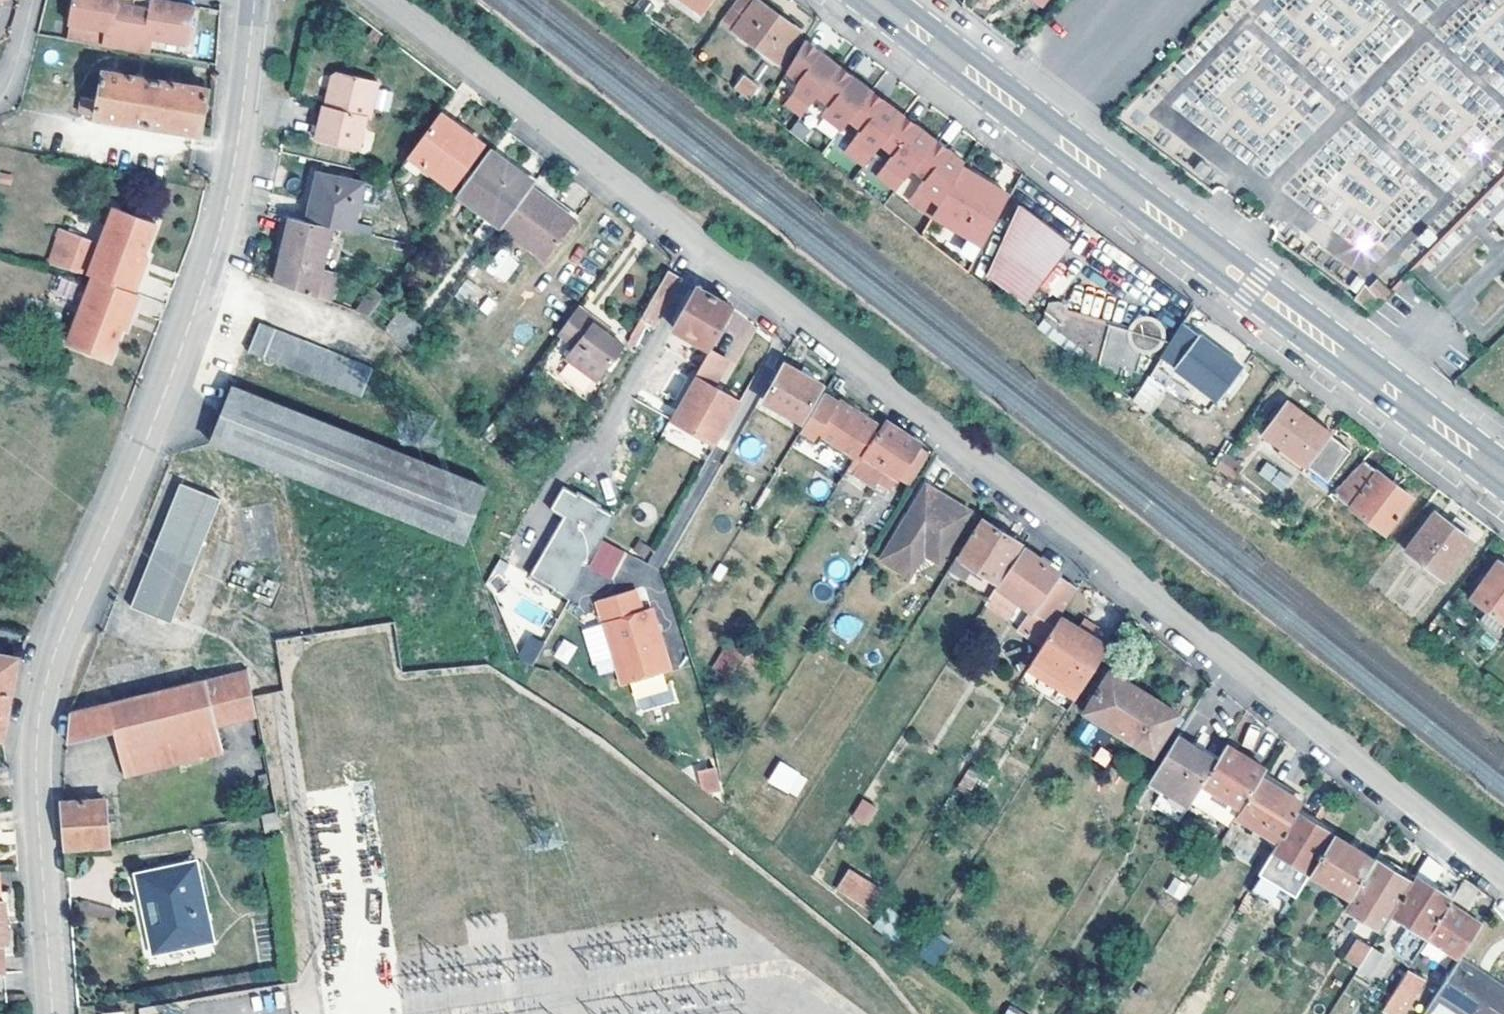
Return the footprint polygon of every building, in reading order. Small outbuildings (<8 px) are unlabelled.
[(171,0),(73,0),(69,21),(107,28),(104,44),(150,52),(153,36),(190,42),(197,4),(171,0)] [(705,8),(711,0),(694,0),(705,8)] [(764,0),(738,0),(725,18),(780,59),(803,29),(764,0)] [(802,47),(816,58),(821,52),(806,41),(802,47)] [(819,94),(836,72),(840,66),(821,52),(816,58),(802,47),(788,71),(800,80),(796,93),(811,105),(819,94)] [(840,66),(836,72),(848,81),(852,75),(840,66)] [(208,87),(104,70),(100,99),(81,96),(78,112),(201,133),(204,111),(208,87)] [(750,72),(737,89),(753,101),(766,85),(750,72)] [(836,72),(819,94),(832,104),(824,114),(844,129),(852,118),(868,96),(873,90),(852,75),(848,81),(836,72)] [(324,105),(317,139),(360,148),(368,117),(371,117),(379,84),(339,75),(333,76),(326,106),(324,105)] [(873,90),(868,96),(880,105),(885,99),(873,90)] [(868,96),(852,118),(865,128),(857,138),(876,153),(884,142),(901,120),(905,114),(885,99),(880,105),(868,96)] [(482,143),(441,113),(403,163),(418,173),(422,167),(449,187),(482,143)] [(905,114),(901,120),(913,129),(918,123),(905,114)] [(913,129),(901,120),(884,142),(897,152),(890,162),(909,177),(917,166),(933,144),(938,138),(918,123),(913,129)] [(938,138),(933,144),(947,154),(951,148),(938,138)] [(933,144),(917,166),(929,176),(922,186),(943,202),(965,165),(968,160),(951,148),(947,154),(933,144)] [(533,181),(491,150),(458,196),(486,216),(500,226),(501,225),(530,185),(533,181)] [(943,202),(936,213),(987,242),(1009,202),(992,192),(996,184),(965,165),(943,202)] [(317,170),(305,219),(330,225),(353,231),(364,181),(317,170)] [(1014,195),(996,184),(992,192),(1009,202),(1014,195)] [(530,185),(501,225),(545,256),(573,217),(530,185)] [(1074,242),(1025,204),(990,273),(1028,302),(1074,242)] [(91,271),(96,273),(126,286),(140,250),(147,253),(160,222),(118,205),(91,271)] [(275,281),(326,300),(331,279),(319,275),(330,225),(305,219),(282,214),(277,238),(285,239),(282,251),(275,281)] [(488,243),(500,226),(486,216),(473,233),(488,243)] [(1431,271),(1472,232),(1462,221),(1420,260),(1431,271)] [(285,239),(277,238),(274,249),(282,251),(285,239)] [(500,247),(485,270),(505,283),(520,261),(500,247)] [(151,256),(147,253),(140,250),(126,286),(130,288),(137,291),(151,256)] [(683,277),(669,269),(641,318),(655,326),(683,277)] [(116,323),(130,288),(126,286),(96,273),(69,339),(110,357),(123,326),(116,323)] [(1355,298),(1374,311),(1393,291),(1394,290),(1383,281),(1374,289),(1368,285),(1355,298)] [(735,306),(698,286),(674,328),(711,348),(735,306)] [(137,291),(130,288),(116,323),(123,326),(127,328),(141,292),(137,291)] [(370,316),(384,297),(371,288),(355,311),(370,316)] [(387,334),(403,311),(384,297),(370,316),(387,334)] [(567,356),(597,379),(624,346),(610,335),(613,331),(579,306),(559,333),(575,346),(567,356)] [(1054,306),(1042,324),(1119,384),(1125,365),(1140,369),(1148,348),(1154,348),(1160,347),(1163,345),(1167,340),(1168,336),(1169,333),(1169,330),(1166,324),(1162,319),(1156,316),(1153,316),(1146,317),(1141,321),(1137,326),(1054,306)] [(407,354),(426,328),(403,311),(387,334),(407,354)] [(655,326),(641,318),(627,341),(640,349),(655,326)] [(372,369),(260,324),(250,349),(361,393),(372,369)] [(1246,363),(1204,331),(1180,362),(1222,395),(1246,363)] [(729,359),(711,348),(686,393),(672,418),(699,434),(724,390),(715,385),(729,359)] [(801,420),(822,384),(785,364),(764,399),(801,420)] [(485,483),(233,383),(210,441),(462,542),(485,483)] [(717,444),(742,400),(724,390),(699,434),(717,444)] [(832,467),(842,473),(874,422),(840,400),(838,403),(821,393),(803,424),(819,433),(843,448),(832,467)] [(1354,447),(1290,398),(1266,430),(1330,478),(1354,447)] [(852,475),(871,487),(884,469),(896,476),(921,442),(902,429),(887,420),(852,475)] [(896,476),(908,485),(930,451),(921,442),(896,476)] [(1367,457),(1336,493),(1389,533),(1417,495),(1367,457)] [(1263,463),(1257,478),(1286,490),(1292,475),(1263,463)] [(826,478),(835,483),(842,473),(832,467),(826,478)] [(884,496),(896,476),(884,469),(871,487),(884,496)] [(183,483),(133,607),(169,621),(219,498),(183,483)] [(939,561),(969,511),(925,484),(881,558),(904,571),(917,548),(939,561)] [(552,589),(569,599),(589,565),(604,538),(617,515),(601,506),(603,504),(579,491),(578,493),(565,485),(551,508),(564,516),(577,524),(566,542),(553,534),(530,574),(553,588),(552,589)] [(1475,538),(1438,510),(1409,547),(1447,575),(1475,538)] [(577,524),(564,516),(553,534),(566,542),(577,524)] [(959,558),(955,555),(947,567),(966,579),(973,567),(994,579),(1018,541),(983,520),(959,558)] [(604,538),(589,565),(611,577),(626,550),(604,538)] [(1052,623),(1078,587),(1022,548),(997,585),(1052,623)] [(1502,558),(1473,595),(1503,618),(1503,560),(1502,558)] [(486,583),(501,590),(511,566),(497,559),(486,583)] [(636,591),(598,604),(627,686),(674,670),(653,609),(643,611),(636,591)] [(1107,645),(1061,616),(1058,621),(1034,659),(1081,687),(1107,645)] [(553,656),(567,664),(578,647),(563,639),(553,656)] [(517,660),(524,678),(542,647),(529,640),(517,660)] [(709,668),(728,680),(744,657),(725,644),(709,668)] [(2,740),(10,699),(19,656),(0,653),(0,740),(2,740)] [(1034,659),(1029,666),(1029,668),(1075,697),(1081,687),(1034,659)] [(248,667),(73,709),(70,741),(120,729),(130,772),(218,751),(213,728),(258,717),(248,667)] [(1153,754),(1178,712),(1109,671),(1084,711),(1153,754)] [(1201,784),(1216,760),(1177,735),(1149,779),(1163,788),(1153,804),(1179,819),(1201,784)] [(1218,844),(1236,815),(1261,775),(1265,768),(1226,743),(1216,760),(1201,784),(1215,792),(1210,799),(1224,808),(1207,836),(1218,844)] [(778,760),(767,782),(798,797),(809,776),(778,760)] [(701,793),(719,790),(716,767),(697,770),(701,793)] [(1261,775),(1236,815),(1278,841),(1297,811),(1303,801),(1261,775)] [(61,799),(64,848),(112,844),(107,795),(61,799)] [(867,826),(878,807),(862,798),(851,818),(867,826)] [(1274,849),(1311,872),(1334,833),(1297,811),(1278,841),(1274,849)] [(1311,872),(1350,897),(1374,859),(1334,833),(1311,872)] [(1394,871),(1374,859),(1350,897),(1345,906),(1382,929),(1391,914),(1416,874),(1398,863),(1394,871)] [(213,938),(197,862),(138,875),(142,900),(148,898),(159,950),(213,938)] [(848,868),(834,890),(866,909),(879,886),(848,868)] [(1451,898),(1454,894),(1419,870),(1416,874),(1451,898)] [(1416,874),(1391,914),(1427,936),(1451,898),(1416,874)] [(1174,877),(1165,891),(1181,901),(1190,886),(1174,877)] [(1266,882),(1256,877),(1248,890),(1241,902),(1249,908),(1266,882)] [(1464,912),(1480,888),(1464,877),(1462,881),(1454,894),(1451,898),(1427,936),(1459,957),(1482,924),(1464,912)] [(154,951),(159,950),(148,898),(142,900),(154,951)] [(84,902),(82,913),(113,918),(114,907),(84,902)] [(874,925),(890,938),(905,919),(888,906),(874,925)] [(7,921),(0,921),(0,972),(5,972),(3,944),(8,943),(7,921)] [(918,954),(933,967),(951,946),(935,933),(918,954)] [(1359,967),(1372,946),(1358,938),(1346,958),(1359,967)] [(1372,946),(1359,967),(1369,972),(1382,952),(1372,946)] [(1435,995),(1465,1013),(1503,1013),(1503,986),(1459,957),(1435,995)] [(1407,969),(1391,994),(1383,1006),(1395,1013),(1402,1013),(1423,979),(1407,969)]
